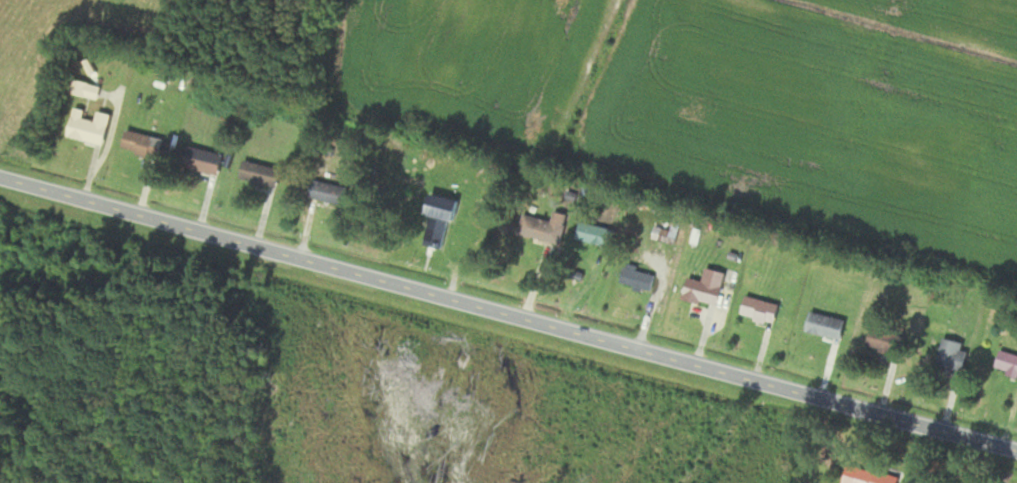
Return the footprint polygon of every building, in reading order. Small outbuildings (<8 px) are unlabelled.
[(109,114),(95,111),(94,121),(81,118),(82,110),(72,108),(66,137),(103,144),(109,114)] [(162,139),(125,129),(119,148),(157,158),(162,139)] [(184,171),(219,171),(219,149),(184,149),(184,171)] [(280,170),(243,158),(238,177),(274,189),(280,170)] [(344,206),(347,185),(312,179),(309,200),(344,206)] [(454,199),(430,194),(420,243),(444,248),(454,199)] [(560,244),(567,214),(553,211),(551,221),(522,214),(517,235),(560,244)] [(649,292),(655,275),(625,265),(619,282),(649,292)] [(687,277),(681,296),(715,306),(725,273),(705,267),(701,282),(687,277)] [(778,304),(745,295),(739,315),(773,324),(778,304)] [(840,339),(844,319),(809,311),(805,332),(840,339)] [(904,336),(871,327),(866,347),(898,356),(904,336)] [(968,351),(961,348),(963,344),(944,337),(935,363),(960,372),(968,351)] [(996,354),(996,373),(1016,373),(1016,354),(996,354)] [(897,477),(844,464),(840,482),(896,482),(897,477)]
